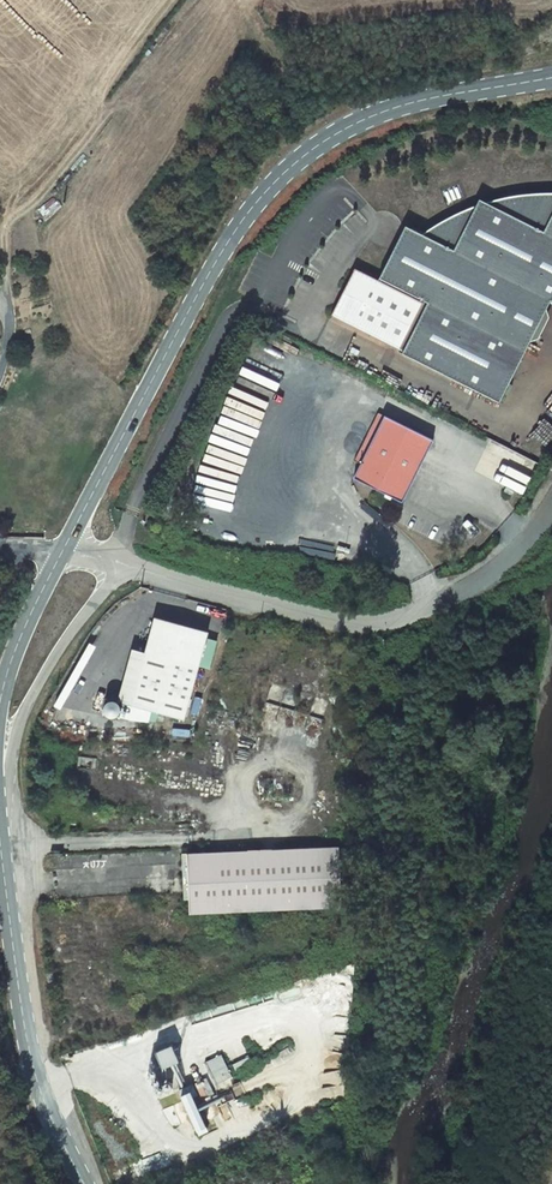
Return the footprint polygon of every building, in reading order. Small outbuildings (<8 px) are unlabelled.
[(341,322),(409,356),(412,358),(412,359),(509,406),(551,318),(551,197),(547,197),(536,199),(532,199),(516,202),(501,205),(485,210),(470,216),(465,219),(449,227),(439,234),(438,234),(436,236),(430,240),(414,232),(409,242),(407,253),(403,254),(389,285),(392,286),(391,289),(364,275),(341,322)] [(435,440),(380,413),(357,461),(363,464),(356,478),(405,501),(429,452),(431,448),(435,440)] [(525,495),(516,491),(514,495),(523,499),(525,495)] [(208,633),(156,618),(130,704),(123,702),(119,716),(130,720),(147,721),(150,711),(182,720),(208,633)] [(119,713),(120,709),(118,705),(116,702),(112,700),(108,700),(104,702),(102,706),(101,710),(102,713),(105,717),(109,718),(113,718),(116,716),(119,713)] [(341,846),(188,854),(192,914),(344,906),(342,863),(349,863),(348,853),(342,853),(341,846)] [(167,1064),(183,1059),(179,1042),(162,1047),(167,1064)] [(222,1053),(206,1061),(217,1083),(233,1075),(222,1053)] [(186,1057),(174,1063),(184,1083),(196,1077),(186,1057)] [(202,1098),(207,1096),(201,1080),(180,1088),(198,1135),(214,1129),(202,1098)] [(208,1113),(218,1109),(215,1100),(205,1103),(208,1113)]
